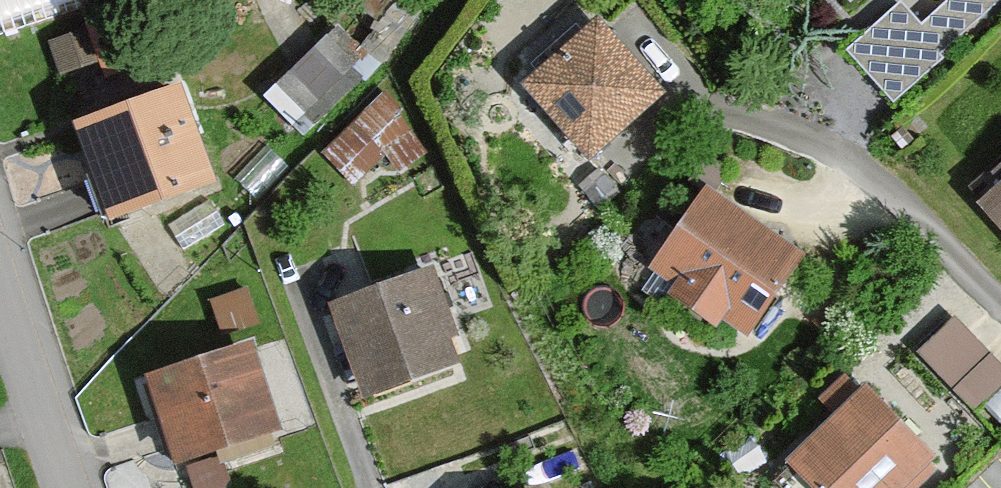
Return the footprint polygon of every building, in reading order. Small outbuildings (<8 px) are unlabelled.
[(864,13),(878,0),(853,0),(864,13)] [(993,0),(905,0),(863,46),(912,89),(993,0)] [(372,65),(336,30),(270,95),(306,131),(372,65)] [(530,98),(596,171),(671,103),(605,30),(530,98)] [(382,94),(325,154),(373,200),(430,140),(382,94)] [(78,136),(117,235),(218,195),(179,96),(78,136)] [(1000,242),(1000,184),(974,213),(1000,242)] [(655,282),(752,350),(809,267),(713,198),(655,282)] [(431,283),(336,318),(369,407),(464,372),(431,283)] [(1000,430),(1000,356),(961,313),(923,349),(1000,430)] [(156,385),(181,473),(281,443),(255,356),(156,385)] [(807,487),(923,487),(936,474),(857,395),(787,468),(807,487)]
